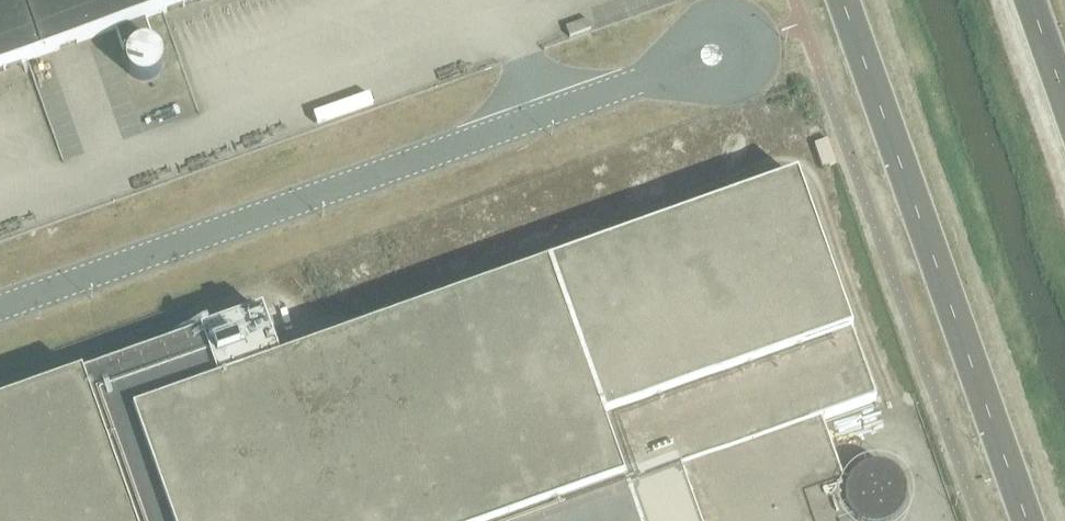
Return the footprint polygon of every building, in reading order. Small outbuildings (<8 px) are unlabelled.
[(125,59),(125,57),(126,55),(127,53),(128,51),(130,50),(131,48),(133,47),(135,46),(137,45),(139,44),(141,44),(143,43),(146,44),(148,44),(150,45),(152,46),(154,47),(155,48),(145,20),(201,0),(0,0),(0,71),(115,31),(125,59)] [(591,29),(587,20),(565,27),(569,37),(591,29)] [(0,404),(0,520),(853,520),(895,520),(897,519),(900,516),(902,511),(904,507),(905,502),(905,498),(905,493),(904,489),(903,485),(901,481),(898,477),(895,474),(891,472),(888,470),(883,468),(877,467),(872,467),(866,467),(861,469),(857,472),(852,475),(849,479),(846,484),(843,483),(821,421),(875,401),(796,178),(279,361),(261,311),(0,404)]
